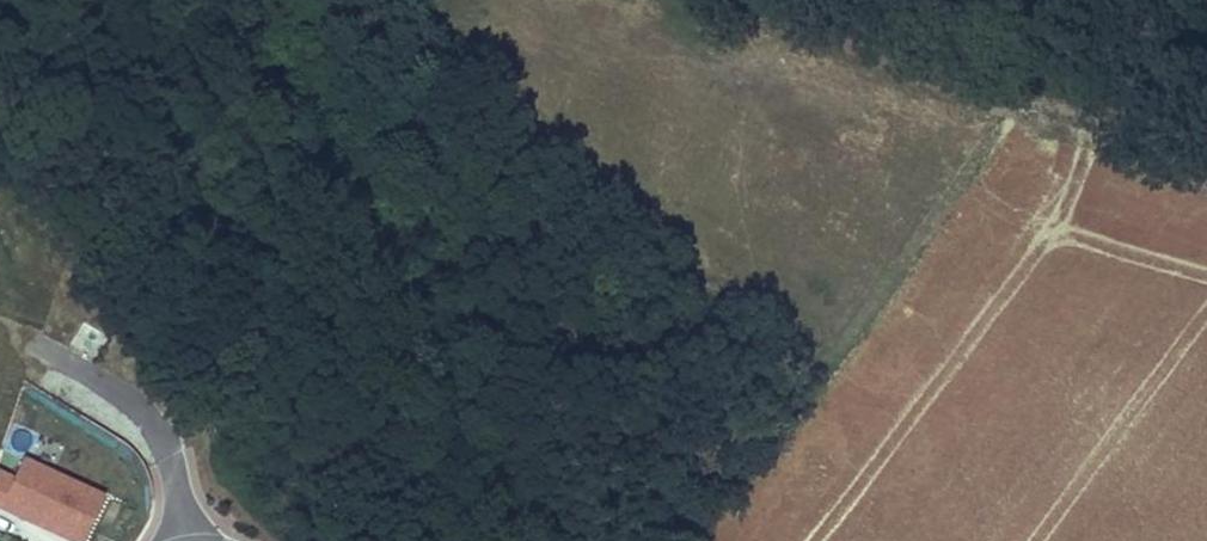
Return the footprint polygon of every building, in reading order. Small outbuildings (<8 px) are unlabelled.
[(64,540),(85,540),(105,499),(25,461),(16,481),(0,473),(0,510),(64,540)]
